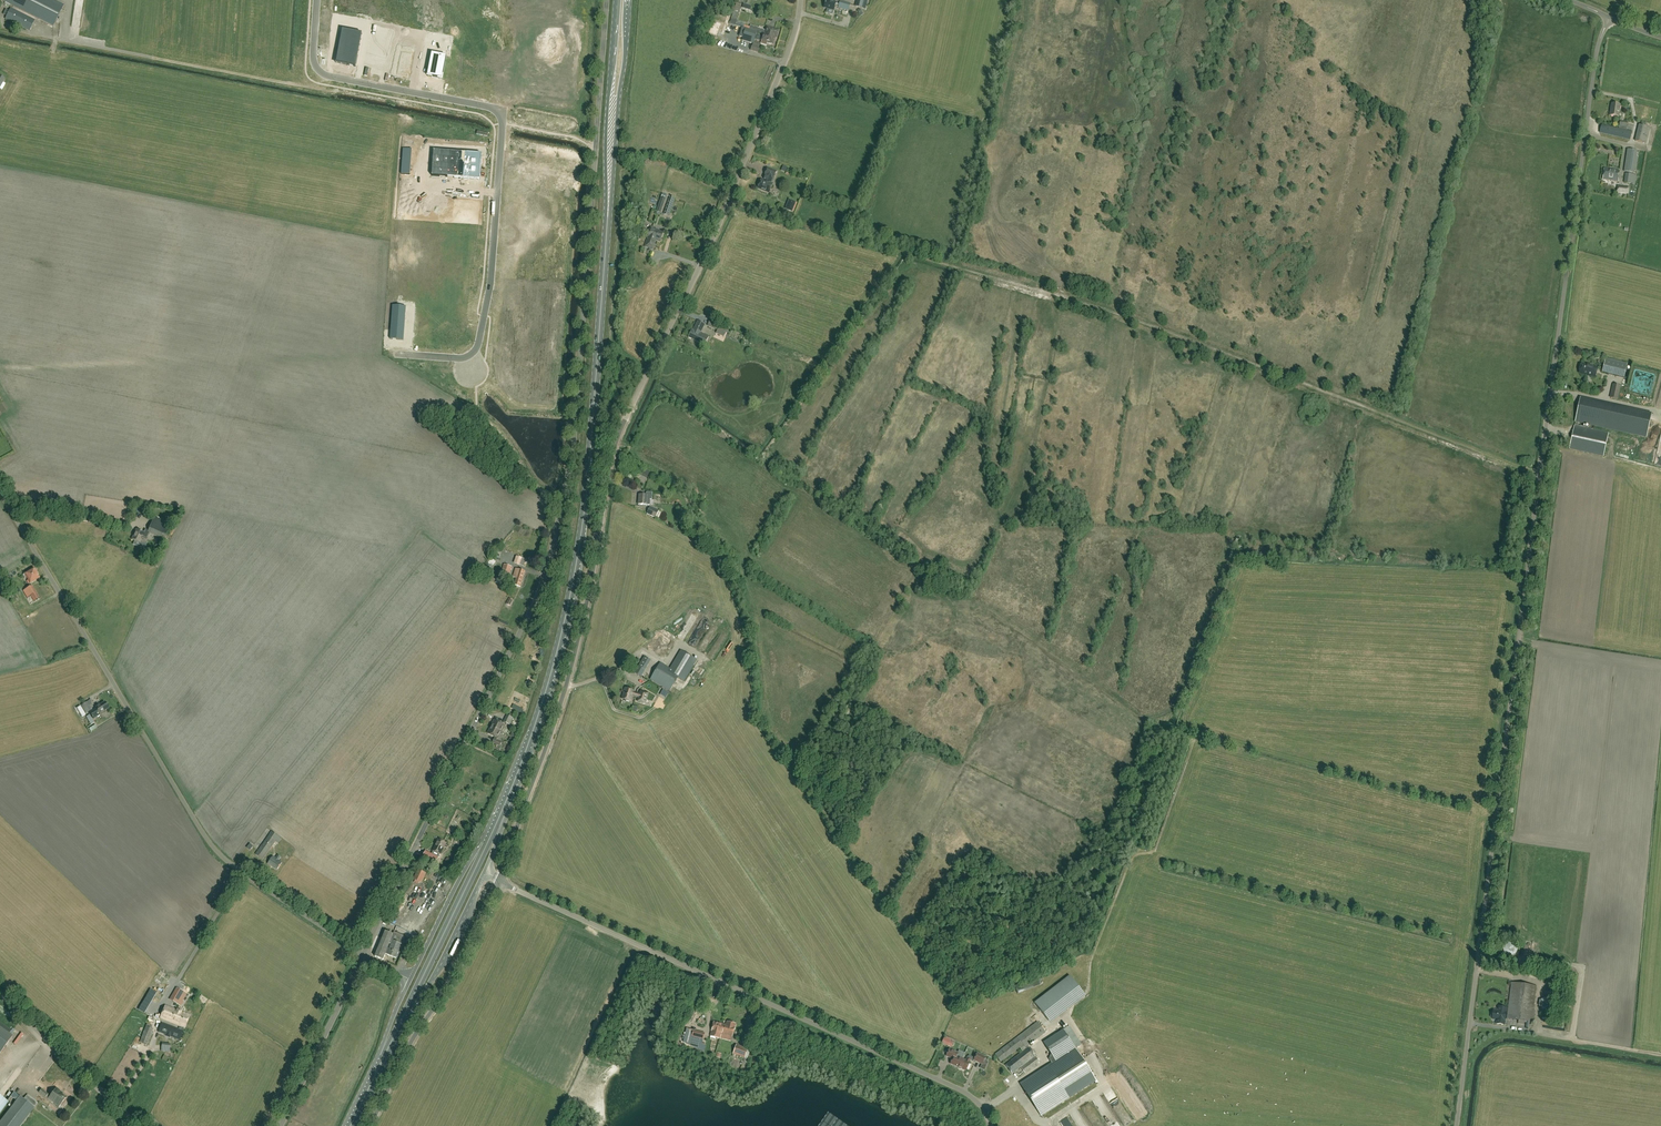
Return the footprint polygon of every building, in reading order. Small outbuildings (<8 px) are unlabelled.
[(53,0),(1,0),(53,26),(64,5),(53,0)] [(835,2),(835,0),(826,0),(824,8),(834,11),(836,2),(835,2)] [(855,6),(862,8),(864,0),(857,0),(855,6)] [(851,4),(840,1),(838,7),(838,8),(849,11),(851,4)] [(733,13),(729,24),(735,26),(736,23),(738,15),(741,7),(740,7),(741,4),(736,3),(733,13)] [(23,15),(11,9),(5,19),(29,31),(34,21),(23,15)] [(719,32),(723,24),(717,21),(713,28),(719,32)] [(764,33),(761,40),(768,42),(769,44),(771,44),(772,44),(774,44),(776,37),(777,38),(779,31),(767,27),(765,34),(764,33)] [(743,29),(742,29),(739,37),(743,38),(742,40),(753,44),(757,33),(749,31),(743,29)] [(338,53),(336,64),(347,66),(347,65),(356,67),(362,34),(343,30),(338,53)] [(374,30),(370,52),(386,55),(390,33),(374,30)] [(400,50),(395,76),(408,79),(414,53),(400,50)] [(432,54),(427,77),(442,79),(447,57),(432,54)] [(1619,117),(1621,105),(1612,104),(1610,115),(1619,117)] [(1600,133),(1630,140),(1632,132),(1602,125),(1600,133)] [(1646,144),(1650,127),(1639,125),(1636,141),(1646,144)] [(411,175),(412,150),(403,149),(401,174),(411,175)] [(1634,173),(1637,151),(1628,149),(1624,171),(1634,173)] [(433,151),(431,176),(479,180),(481,154),(433,151)] [(761,180),(758,188),(769,193),(773,184),(771,183),(773,179),(776,172),(768,168),(765,175),(765,176),(764,181),(761,180)] [(1620,170),(1604,168),(1603,179),(1618,181),(1620,170)] [(1634,184),(1636,175),(1626,174),(1624,183),(1634,184)] [(661,213),(668,195),(663,194),(656,212),(661,213)] [(670,196),(664,214),(669,216),(675,198),(670,196)] [(790,200),(786,209),(792,212),(796,202),(790,200)] [(661,242),(664,232),(651,228),(647,238),(648,238),(644,247),(653,250),(656,241),(661,242)] [(393,306),(390,339),(404,340),(406,307),(393,306)] [(688,337),(697,341),(704,345),(709,337),(701,333),(705,325),(698,321),(693,330),(692,329),(688,337)] [(708,326),(721,332),(723,327),(710,321),(708,326)] [(1624,378),(1628,364),(1606,359),(1602,372),(1624,378)] [(1598,368),(1582,364),(1579,373),(1595,377),(1598,368)] [(1653,373),(1636,369),(1631,391),(1637,392),(1638,388),(1649,390),(1653,373)] [(1581,398),(1576,421),(1646,437),(1652,414),(1581,398)] [(1609,433),(1575,425),(1570,449),(1603,456),(1609,433)] [(646,493),(646,496),(639,495),(638,505),(649,506),(650,499),(652,500),(652,493),(647,492),(646,493)] [(659,511),(650,507),(647,514),(656,518),(659,511)] [(154,517),(148,531),(145,530),(144,533),(136,529),(131,540),(140,543),(141,541),(145,543),(147,538),(146,538),(147,537),(149,533),(161,538),(163,534),(165,536),(172,521),(167,518),(165,522),(154,517)] [(491,568),(486,563),(480,571),(485,575),(491,568)] [(513,568),(504,565),(501,575),(510,578),(513,568)] [(30,583),(39,578),(33,568),(24,574),(23,575),(24,578),(26,577),(30,583)] [(516,578),(523,579),(525,571),(516,569),(513,578),(514,578),(514,577),(516,578)] [(523,579),(516,578),(515,583),(513,583),(513,585),(520,587),(523,579)] [(32,586),(24,591),(26,595),(29,593),(34,601),(39,598),(32,586)] [(699,631),(704,634),(710,624),(704,621),(699,631)] [(659,625),(667,630),(669,627),(661,622),(659,625)] [(713,659),(722,649),(718,646),(709,656),(713,659)] [(669,668),(667,671),(678,678),(684,681),(697,660),(681,650),(670,669),(669,668)] [(641,677),(651,661),(644,657),(635,673),(641,677)] [(667,671),(669,668),(660,663),(651,679),(670,691),(678,678),(667,671)] [(622,699),(631,702),(632,696),(638,698),(637,701),(645,704),(648,693),(640,691),(639,694),(634,692),(634,690),(625,688),(622,699)] [(89,701),(87,702),(87,701),(81,706),(85,713),(92,709),(90,706),(92,705),(89,701)] [(108,709),(105,703),(96,709),(89,713),(93,719),(104,713),(103,712),(108,709)] [(523,710),(513,705),(511,708),(521,713),(523,710)] [(86,715),(80,706),(77,709),(82,717),(86,715)] [(509,717),(507,716),(504,723),(510,726),(513,719),(513,718),(514,716),(510,714),(509,717)] [(504,725),(495,720),(488,734),(495,737),(494,739),(497,740),(498,739),(504,725)] [(271,832),(255,854),(263,859),(276,841),(278,843),(281,838),(271,832)] [(441,854),(446,843),(438,839),(433,851),(441,854)] [(438,858),(425,851),(422,858),(435,865),(438,858)] [(276,870),(281,863),(278,861),(280,857),(277,855),(275,859),(272,857),(268,864),(276,870)] [(419,881),(421,882),(425,873),(419,870),(415,879),(419,881)] [(474,904),(477,905),(484,891),(481,890),(474,904)] [(405,910),(408,911),(412,903),(405,900),(398,914),(403,916),(405,910)] [(401,949),(406,937),(399,935),(398,935),(393,933),(393,934),(385,931),(375,957),(383,960),(385,954),(396,958),(400,949),(401,949)] [(1505,944),(1503,947),(1503,948),(1503,950),(1504,952),(1505,953),(1506,954),(1507,955),(1510,955),(1512,955),(1514,955),(1516,954),(1517,952),(1517,948),(1517,946),(1515,943),(1514,942),(1513,942),(1510,941),(1508,942),(1506,942),(1505,944)] [(1557,976),(1547,974),(1545,983),(1556,984),(1557,976)] [(1070,977),(1035,1001),(1043,1012),(1037,1016),(1041,1021),(1044,1019),(1046,1022),(1045,1023),(1048,1028),(1052,1025),(1049,1020),(1086,995),(1078,982),(1075,984),(1070,977)] [(1038,981),(1018,990),(1020,993),(1040,985),(1038,981)] [(1507,1018),(1527,1021),(1526,1028),(1533,1028),(1535,1010),(1534,1010),(1537,986),(1512,983),(1507,1018)] [(183,1001),(187,994),(176,988),(169,999),(181,1006),(184,1001),(183,1001)] [(1539,1000),(1538,1006),(1543,1010),(1549,1008),(1550,1002),(1545,998),(1539,1000)] [(161,1017),(177,1024),(177,1026),(180,1027),(181,1025),(185,1027),(190,1014),(166,1005),(161,1017)] [(1496,1024),(1505,1025),(1505,1021),(1507,1012),(1506,1012),(1507,1008),(1498,1007),(1498,1011),(1494,1010),(1493,1012),(1492,1013),(1491,1017),(1492,1018),(1493,1018),(1492,1019),(1497,1020),(1496,1024)] [(721,1034),(723,1024),(714,1022),(711,1036),(720,1039),(721,1034)] [(726,1025),(723,1024),(721,1034),(732,1036),(735,1024),(727,1022),(726,1025)] [(1046,1033),(1037,1022),(1017,1038),(995,1055),(1001,1062),(1020,1048),(1023,1052),(1028,1048),(1027,1047),(1046,1033)] [(180,1040),(183,1031),(162,1023),(159,1032),(180,1040)] [(147,1045),(153,1029),(145,1026),(139,1042),(147,1045)] [(1044,1069),(1023,1082),(1038,1107),(1090,1073),(1075,1049),(1082,1045),(1069,1026),(1063,1030),(1043,1042),(1055,1060),(1043,1068),(1044,1069)] [(2,1027),(1,1028),(0,1028),(0,1033),(2,1034),(0,1037),(10,1044),(15,1036),(2,1027)] [(693,1037),(703,1040),(705,1033),(694,1030),(693,1037)] [(942,1043),(948,1046),(952,1048),(954,1043),(950,1041),(951,1041),(950,1040),(951,1039),(946,1037),(945,1038),(944,1038),(942,1043)] [(169,1043),(162,1043),(161,1051),(169,1052),(169,1043)] [(745,1058),(748,1049),(736,1045),(733,1054),(745,1058)] [(959,1067),(963,1058),(957,1056),(959,1052),(950,1048),(947,1056),(953,1059),(951,1063),(959,1067)] [(1028,1048),(1023,1052),(1006,1064),(1005,1065),(1012,1074),(1024,1065),(1026,1068),(1023,1070),(1026,1074),(1039,1063),(1028,1048)] [(978,1053),(975,1060),(983,1064),(987,1057),(978,1053)] [(963,1058),(959,1067),(960,1068),(961,1069),(962,1068),(967,1070),(971,1062),(970,1062),(972,1058),(968,1057),(967,1060),(963,1058)] [(61,1104),(67,1097),(61,1092),(62,1091),(57,1088),(51,1096),(42,1089),(40,1092),(51,1101),(53,1098),(61,1104)] [(34,1104),(19,1093),(0,1119),(0,1125),(17,1125),(34,1104)] [(9,1101),(0,1095),(0,1114),(9,1101)]
